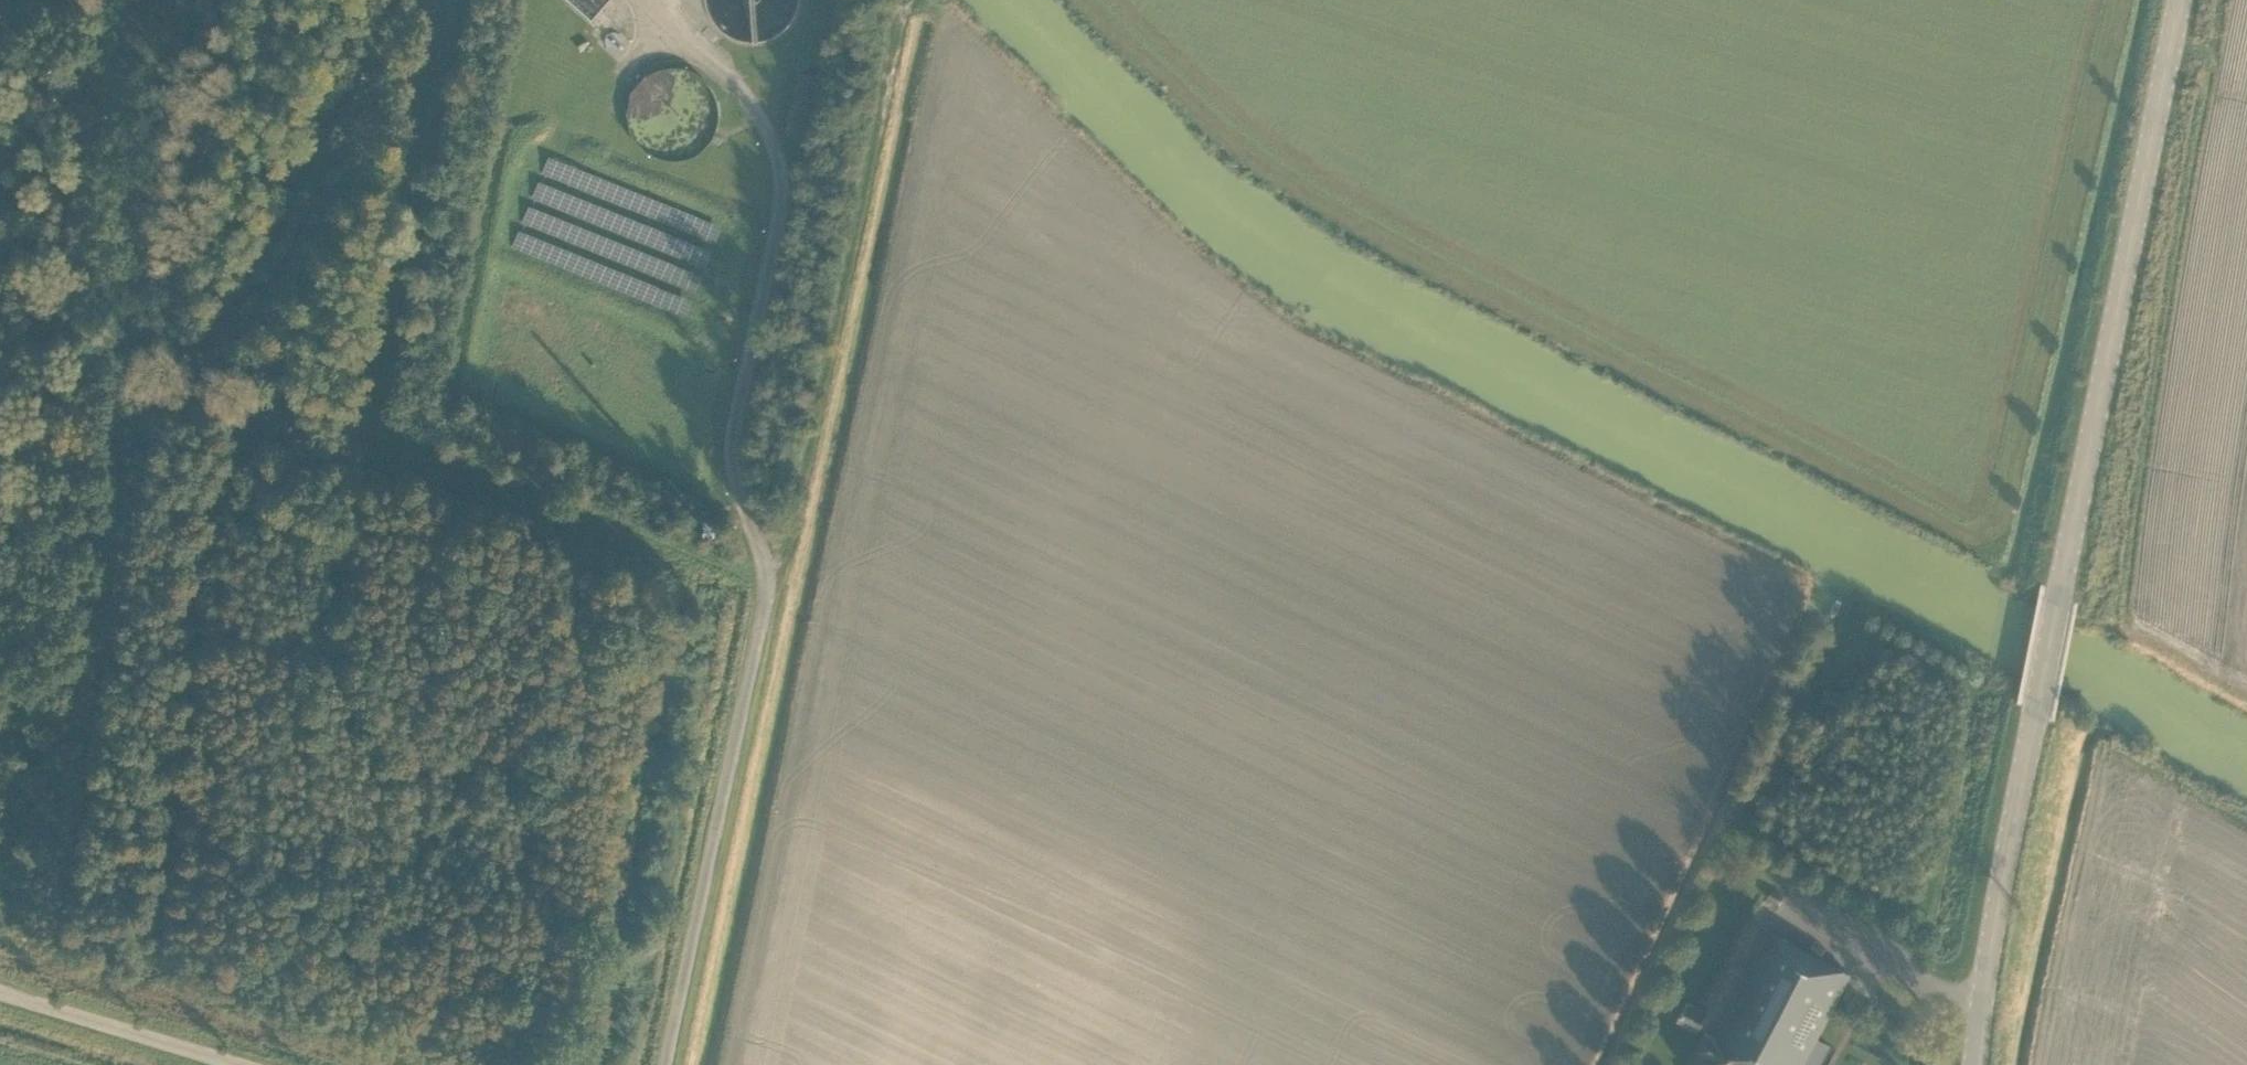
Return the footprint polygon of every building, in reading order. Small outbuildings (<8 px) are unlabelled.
[(606,0),(570,0),(590,18),(606,0)] [(1779,904),(1784,894),(1772,888),(1767,897),(1779,904)] [(1829,1043),(1816,1037),(1850,972),(1770,930),(1717,1032),(1718,1032),(1716,1037),(1706,1032),(1696,1049),(1709,1056),(1704,1064),(1818,1064),(1829,1043)] [(1697,1030),(1707,1012),(1687,1001),(1677,1019),(1697,1030)]
